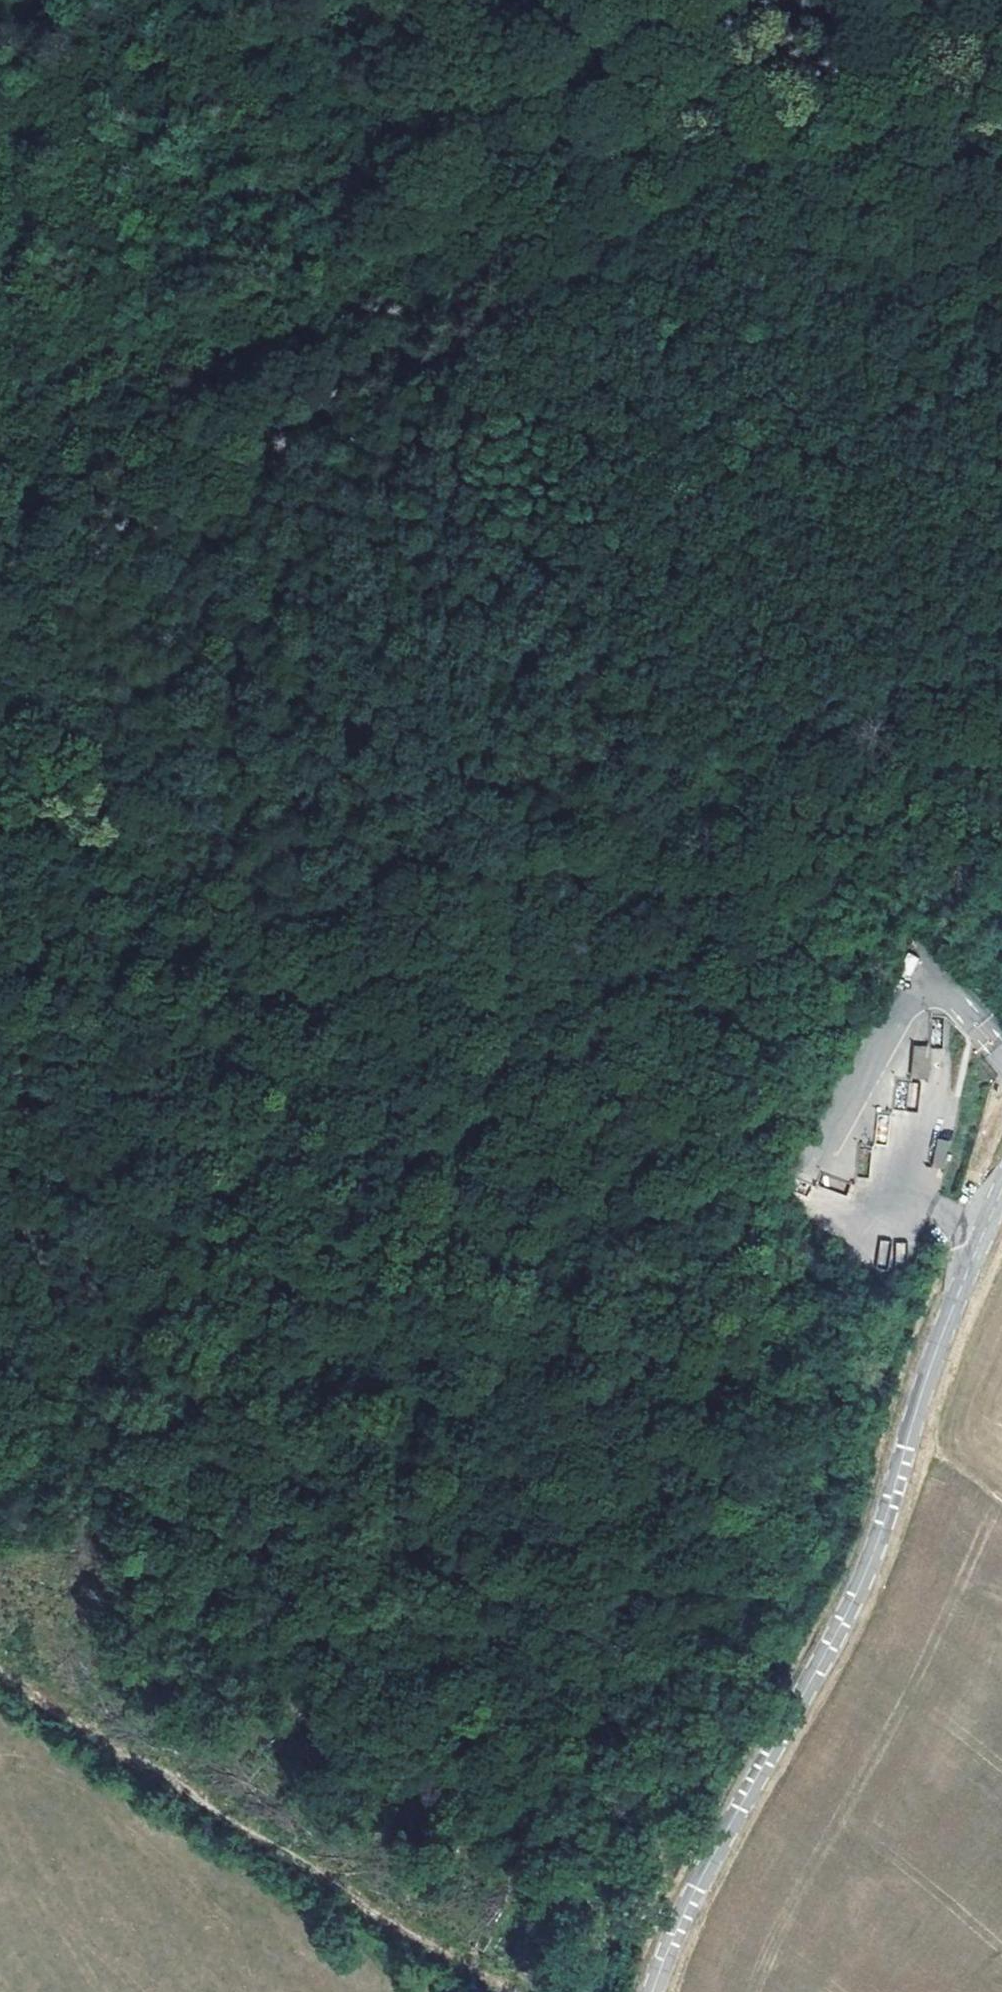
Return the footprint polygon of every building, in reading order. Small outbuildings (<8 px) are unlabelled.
[(937,1079),(940,1047),(913,1045),(910,1076),(937,1079)] [(947,1168),(949,1140),(936,1139),(933,1167),(947,1168)]
